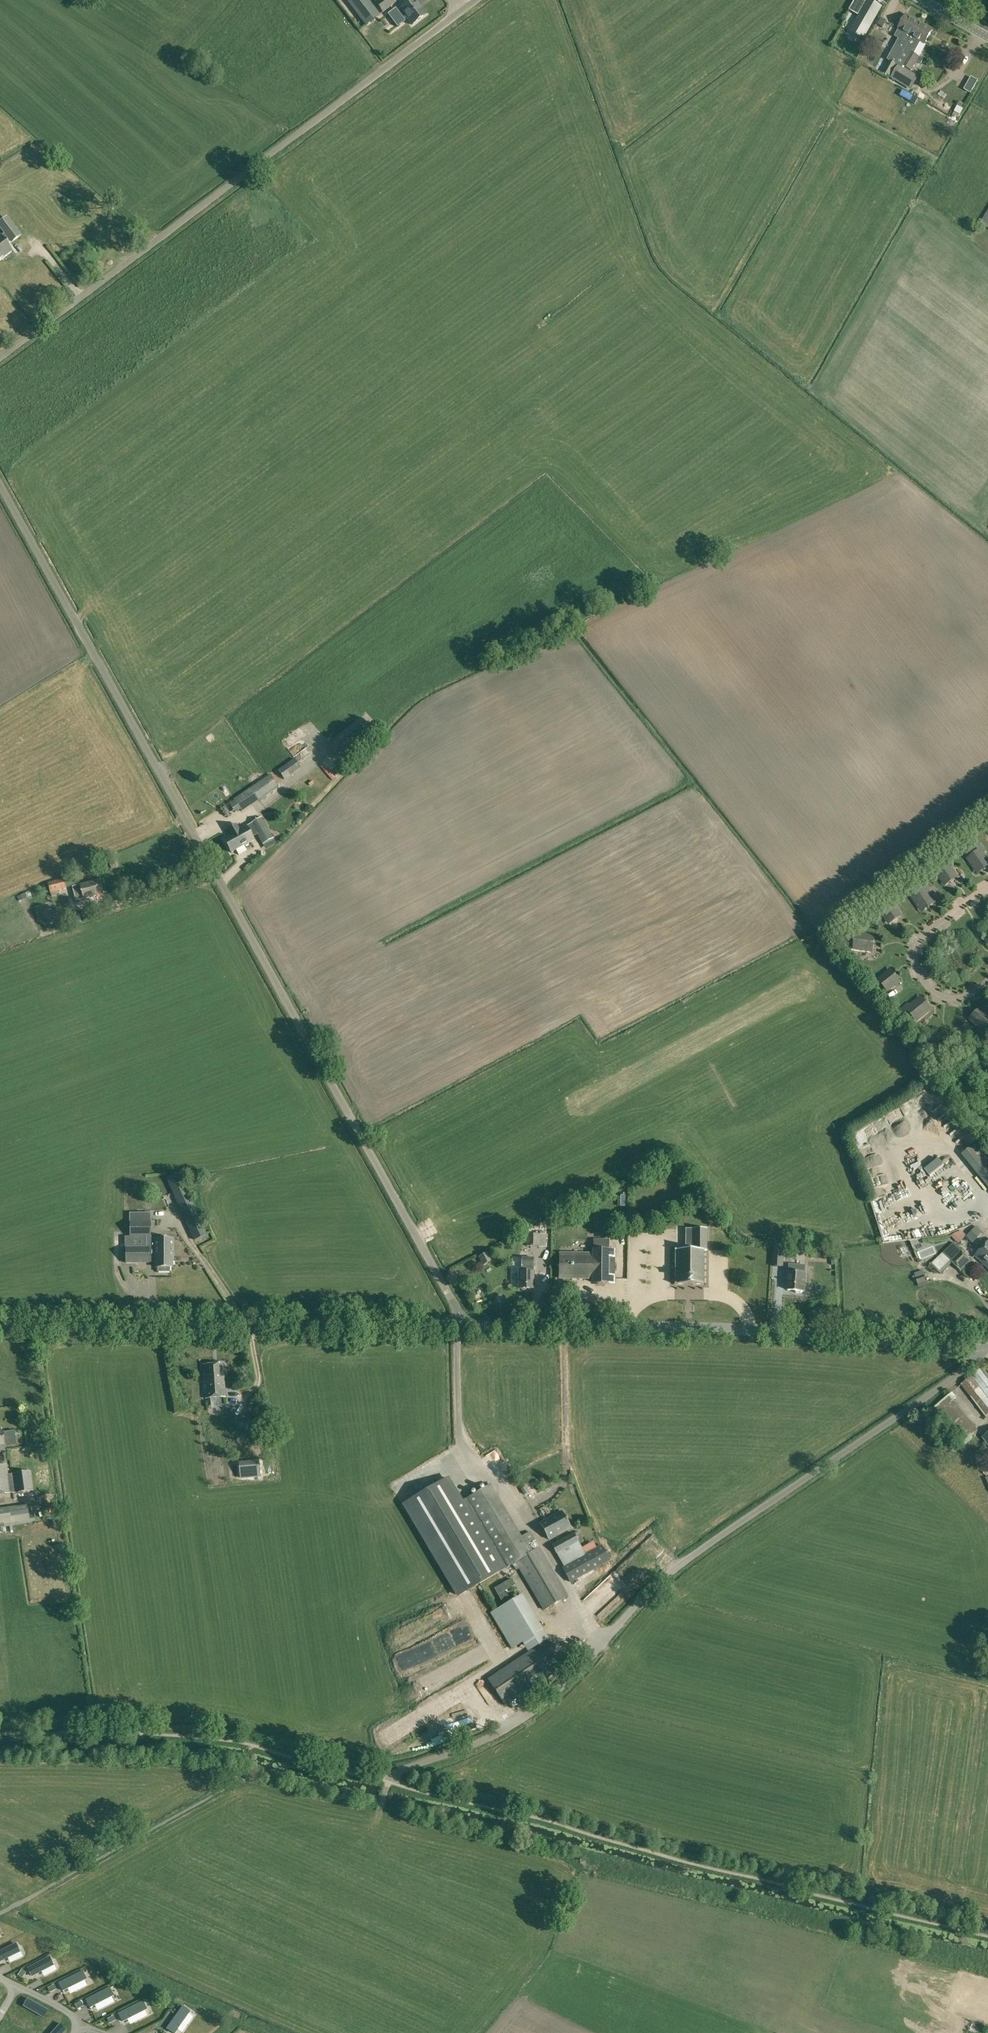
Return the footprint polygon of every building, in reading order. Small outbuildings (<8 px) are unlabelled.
[(367,0),(346,0),(365,25),(379,15),(367,0)] [(375,2),(382,12),(388,8),(397,0),(377,0),(375,2)] [(426,14),(415,0),(413,0),(400,10),(402,13),(400,15),(395,8),(387,14),(397,27),(404,21),(403,19),(405,17),(411,25),(426,14)] [(882,37),(889,25),(877,18),(883,8),(870,0),(867,0),(855,21),(882,37)] [(890,76),(908,43),(919,23),(906,16),(899,29),(895,37),(898,39),(887,60),(890,61),(884,73),(890,76)] [(932,31),(919,23),(908,43),(890,76),(900,82),(906,70),(903,68),(904,66),(911,71),(917,62),(921,65),(923,60),(914,54),(921,42),(924,44),(932,31)] [(925,80),(930,73),(924,68),(919,75),(925,80)] [(952,110),(957,112),(960,105),(955,103),(952,110)] [(979,224),(987,229),(987,209),(979,224)] [(12,252),(7,245),(11,242),(20,236),(7,218),(0,223),(0,227),(5,234),(0,237),(0,261),(12,252)] [(29,239),(26,247),(32,250),(36,242),(29,239)] [(65,258),(68,266),(80,261),(78,254),(65,258)] [(42,267),(47,278),(53,274),(47,264),(42,267)] [(51,284),(56,292),(64,287),(60,279),(51,284)] [(14,299),(19,297),(14,288),(9,291),(14,299)] [(22,296),(17,299),(22,306),(26,303),(22,296)] [(329,743),(338,753),(334,757),(343,768),(373,740),(367,732),(356,720),(329,743)] [(285,780),(301,768),(294,759),(277,770),(285,780)] [(242,811),(259,799),(261,801),(266,797),(265,795),(275,789),(279,786),(271,774),(251,787),(234,799),(235,801),(230,804),(235,812),(240,809),(242,811)] [(262,817),(251,823),(252,825),(257,833),(264,846),(275,840),(262,817)] [(246,825),(240,829),(237,824),(226,830),(229,835),(223,838),(231,852),(254,839),(252,836),(257,833),(252,825),(247,828),(246,825)] [(975,869),(978,874),(987,867),(987,860),(983,852),(985,851),(980,845),(974,849),(976,853),(968,858),(975,869)] [(937,872),(943,881),(945,885),(957,877),(954,873),(948,864),(937,872)] [(67,888),(66,888),(75,885),(72,876),(47,883),(50,893),(67,888)] [(83,899),(103,894),(99,879),(79,884),(80,885),(72,887),(76,901),(83,899)] [(912,897),(920,908),(922,912),(935,903),(927,891),(929,890),(924,883),(918,888),(921,891),(912,897)] [(881,911),(887,920),(890,924),(901,916),(899,912),(893,903),(881,911)] [(854,948),(867,950),(873,951),(875,936),(860,933),(860,931),(852,930),(851,938),(856,938),(854,948)] [(888,990),(896,984),(900,980),(891,969),(887,972),(879,979),(888,990)] [(917,1020),(927,1012),(932,1009),(922,996),(917,1000),(910,1006),(908,1004),(902,1009),(907,1015),(911,1012),(917,1020)] [(985,1011),(981,1007),(969,1017),(973,1022),(980,1029),(978,1030),(983,1036),(987,1032),(987,1030),(986,1028),(987,1026),(987,1015),(985,1011)] [(956,1060),(956,1049),(957,1044),(942,1043),(942,1048),(942,1059),(956,1060)] [(967,1141),(972,1136),(956,1118),(946,1126),(950,1131),(949,1132),(959,1143),(964,1138),(967,1141)] [(977,1141),(961,1154),(987,1188),(987,1156),(977,1141)] [(193,1239),(206,1233),(180,1174),(167,1179),(193,1239)] [(97,1178),(98,1189),(117,1187),(117,1177),(97,1178)] [(205,1178),(191,1180),(193,1191),(206,1189),(205,1178)] [(130,1237),(142,1236),(146,1236),(146,1247),(126,1247),(126,1262),(148,1262),(148,1260),(155,1260),(155,1267),(158,1267),(158,1273),(164,1272),(164,1239),(154,1239),(150,1239),(150,1220),(130,1221),(130,1237)] [(977,1226),(966,1236),(973,1243),(983,1232),(977,1226)] [(686,1229),(686,1238),(686,1250),(677,1250),(674,1250),(674,1251),(675,1251),(675,1256),(675,1258),(675,1263),(674,1264),(675,1264),(675,1270),(675,1271),(675,1276),(674,1278),(675,1278),(675,1283),(674,1283),(674,1284),(704,1284),(704,1283),(703,1283),(704,1278),(704,1277),(703,1277),(704,1271),(704,1269),(704,1264),(704,1263),(704,1257),(704,1256),(704,1251),(707,1251),(707,1229),(686,1229)] [(961,1230),(951,1235),(959,1244),(967,1235),(961,1230)] [(540,1234),(526,1234),(526,1246),(540,1246),(540,1234)] [(174,1239),(164,1239),(164,1272),(169,1272),(169,1271),(170,1271),(170,1267),(172,1267),(172,1260),(174,1260),(174,1239)] [(615,1283),(615,1250),(608,1250),(609,1240),(594,1240),(593,1254),(560,1253),(559,1279),(593,1279),(593,1283),(615,1283)] [(972,1261),(959,1248),(953,1242),(931,1264),(939,1272),(951,1260),(962,1271),(972,1261)] [(975,1255),(987,1268),(987,1242),(975,1255)] [(488,1251),(481,1255),(485,1262),(492,1259),(488,1251)] [(773,1266),(783,1267),(784,1253),(774,1253),(773,1266)] [(533,1289),(533,1258),(522,1258),(521,1272),(519,1272),(519,1289),(521,1289),(522,1290),(525,1290),(526,1289),(533,1289)] [(789,1265),(788,1290),(796,1291),(797,1293),(802,1293),(803,1291),(804,1291),(806,1266),(789,1265)] [(914,1272),(918,1283),(927,1280),(924,1269),(914,1272)] [(206,1397),(225,1396),(223,1362),(203,1364),(206,1397)] [(987,1416),(987,1380),(980,1369),(962,1385),(987,1417),(987,1416)] [(963,1441),(976,1430),(952,1400),(956,1397),(952,1392),(935,1406),(963,1441)] [(204,1407),(205,1424),(228,1423),(229,1435),(242,1434),(241,1405),(204,1407)] [(21,1459),(21,1445),(8,1446),(8,1459),(21,1459)] [(237,1455),(238,1461),(224,1464),(227,1478),(248,1474),(244,1454),(237,1455)] [(259,1460),(252,1460),(253,1477),(260,1476),(259,1460)] [(33,1490),(30,1471),(8,1474),(6,1465),(0,1465),(0,1494),(33,1490)] [(461,1502),(447,1478),(404,1504),(459,1596),(510,1563),(514,1569),(517,1567),(544,1610),(568,1596),(539,1547),(532,1551),(529,1545),(535,1541),(530,1533),(510,1545),(478,1492),(461,1502)] [(529,1478),(519,1484),(525,1494),(535,1488),(529,1478)] [(28,1511),(27,1506),(0,1510),(0,1528),(29,1523),(28,1511)] [(548,1538),(570,1526),(562,1511),(540,1522),(548,1538)] [(574,1533),(552,1545),(560,1559),(564,1566),(562,1567),(570,1582),(610,1559),(602,1545),(597,1548),(586,1554),(582,1547),(581,1546),(574,1533)] [(543,1629),(522,1594),(511,1600),(505,1590),(514,1586),(511,1580),(496,1588),(505,1603),(501,1605),(502,1606),(491,1613),(511,1647),(522,1641),(543,1629)] [(599,1604),(607,1597),(602,1592),(592,1601),(589,1597),(585,1600),(589,1604),(594,1599),(599,1604)] [(600,1618),(605,1610),(599,1607),(595,1615),(600,1618)] [(390,1640),(406,1635),(403,1624),(386,1629),(390,1640)] [(467,1624),(432,1636),(435,1647),(471,1635),(467,1624)] [(506,1704),(565,1664),(547,1639),(488,1679),(506,1704)] [(404,1664),(436,1651),(432,1641),(400,1653),(404,1664)] [(412,1680),(416,1689),(468,1666),(464,1657),(412,1680)] [(464,1675),(468,1683),(483,1675),(479,1667),(464,1675)] [(482,1679),(475,1682),(478,1689),(485,1685),(482,1679)] [(487,1686),(480,1690),(486,1699),(492,1695),(487,1686)] [(0,1951),(0,1962),(7,1958),(21,1952),(17,1943),(0,1951)] [(50,1956),(27,1968),(32,1977),(41,1971),(54,1965),(50,1956)] [(83,1971),(59,1983),(63,1991),(68,1989),(85,1980),(87,1979),(83,1971)] [(109,1987),(86,1999),(90,2008),(94,2005),(111,1997),(114,1995),(109,1987)] [(28,1999),(23,2006),(43,2018),(48,2010),(28,1999)] [(143,2000),(118,2013),(123,2021),(127,2019),(145,2010),(147,2009),(143,2000)] [(167,2028),(173,2032),(175,2032),(178,2029),(189,2013),(190,2011),(183,2006),(167,2028)] [(83,2010),(81,2015),(87,2018),(89,2012),(83,2010)] [(52,2032),(64,2032),(67,2030),(60,2024),(52,2032)] [(133,2030),(138,2032),(140,2032),(143,2029),(137,2025),(133,2030)]
